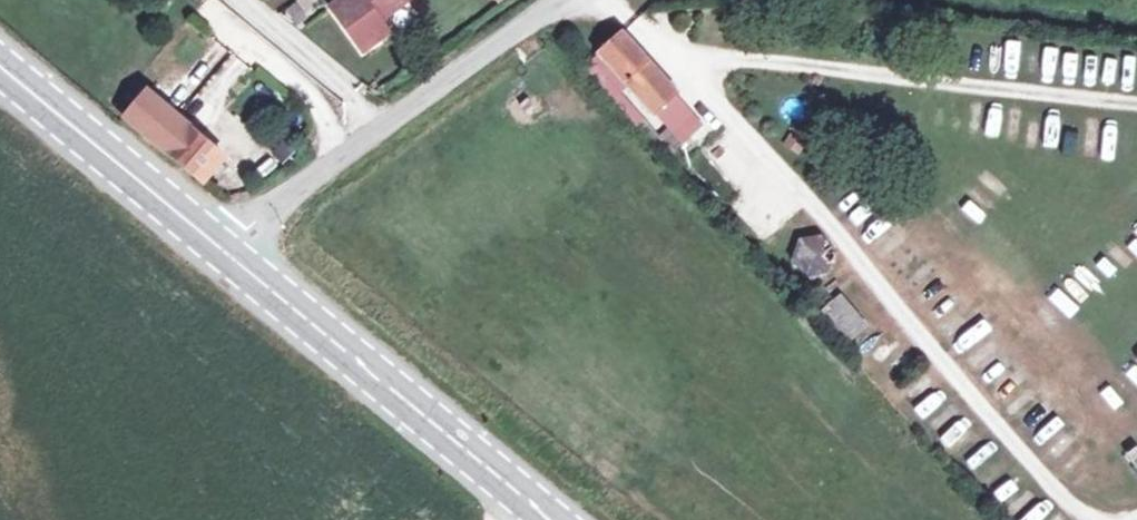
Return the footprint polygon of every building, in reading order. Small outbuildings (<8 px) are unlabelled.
[(329,7),(364,54),(389,35),(380,21),(405,4),(403,0),(339,0),(329,7)] [(622,34),(601,53),(627,82),(655,113),(676,93),(622,34)] [(613,95),(627,82),(601,53),(586,66),(613,95)] [(176,115),(139,84),(116,112),(154,142),(176,115)] [(694,112),(676,93),(655,113),(672,132),(694,112)] [(202,183),(225,155),(176,115),(154,142),(202,183)] [(823,236),(800,241),(793,262),(807,277),(828,273),(837,253),(823,236)] [(865,328),(839,297),(821,312),(847,343),(865,328)] [(1001,502),(1025,482),(1016,472),(992,493),(1001,502)]
